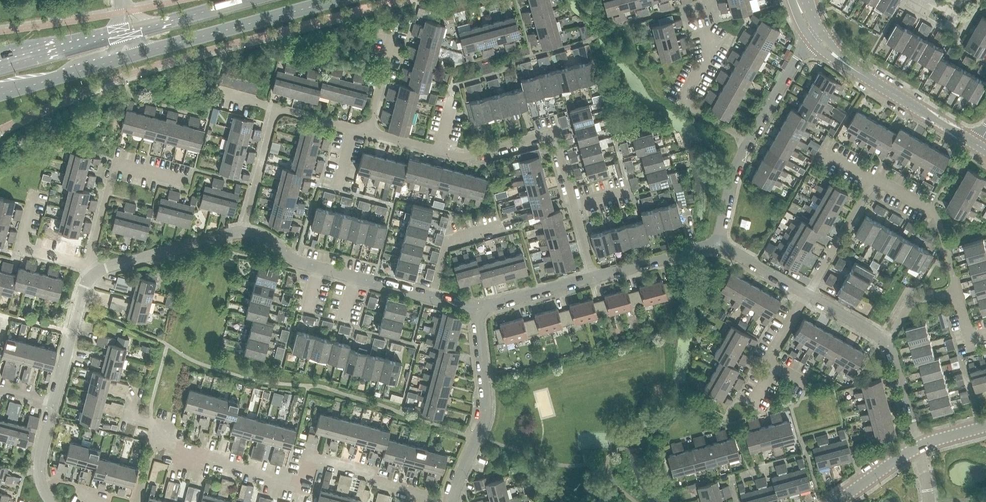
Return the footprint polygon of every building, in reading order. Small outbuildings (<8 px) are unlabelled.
[(550,0),(544,0),(530,4),(533,15),(553,10),(550,0)] [(615,0),(603,0),(607,14),(618,11),(615,0)] [(627,0),(615,0),(618,11),(629,8),(627,0)] [(639,0),(627,0),(629,8),(640,5),(639,0)] [(729,5),(732,17),(752,11),(749,0),(748,0),(729,5)] [(874,10),(882,14),(885,9),(884,9),(889,0),(879,0),(876,5),(874,10)] [(884,9),(885,9),(892,14),(900,0),(889,0),(884,9)] [(419,7),(417,15),(427,18),(427,17),(429,11),(429,10),(419,7)] [(427,17),(427,18),(435,20),(437,13),(437,12),(429,10),(429,11),(427,17)] [(536,26),(556,21),(553,10),(533,15),(536,26)] [(907,13),(903,19),(908,22),(912,15),(907,13)] [(671,22),(673,21),(672,15),(658,19),(660,25),(652,27),(655,38),(675,33),(674,33),(671,22)] [(753,15),(750,19),(756,23),(759,18),(753,15)] [(912,15),(908,22),(913,25),(917,18),(912,15)] [(977,26),(985,32),(985,18),(983,16),(977,26)] [(520,36),(515,17),(503,20),(508,39),(520,36)] [(897,23),(886,40),(895,45),(905,28),(908,22),(903,19),(900,25),(897,23)] [(425,20),(422,31),(442,37),(445,25),(425,20)] [(503,20),(492,23),(497,42),(508,39),(503,20)] [(762,20),(756,30),(773,40),(779,31),(779,30),(762,20)] [(559,32),(556,21),(536,26),(539,37),(559,32)] [(923,22),(919,28),(920,28),(924,31),(927,24),(923,22)] [(486,45),(497,42),(492,23),(481,26),(486,45)] [(927,24),(924,31),(929,33),(932,27),(927,24)] [(486,45),(481,26),(470,29),(475,48),(486,45)] [(977,26),(971,36),(985,45),(985,32),(977,26)] [(905,28),(895,45),(902,50),(913,32),(905,28)] [(913,32),(902,50),(910,54),(920,37),(924,31),(920,28),(916,34),(913,32)] [(459,32),(464,52),(475,48),(470,29),(459,32)] [(750,34),(744,30),(741,35),(747,38),(750,34)] [(756,30),(750,40),(768,50),(773,40),(756,30)] [(943,33),(938,30),(935,37),(939,40),(943,33)] [(422,31),(419,42),(439,48),(442,37),(422,31)] [(910,54),(918,59),(928,41),(925,39),(929,33),(924,31),(920,37),(910,54)] [(539,37),(542,48),(562,43),(559,32),(539,37)] [(675,33),(655,38),(658,49),(678,44),(675,33)] [(943,33),(939,40),(944,42),(948,36),(943,33)] [(747,38),(741,35),(738,40),(744,43),(747,38)] [(983,56),(985,51),(985,45),(971,36),(965,47),(983,57),(983,56)] [(750,40),(744,50),(762,60),(768,50),(750,40)] [(928,41),(918,59),(926,63),(936,45),(928,41)] [(419,42),(416,54),(436,59),(439,48),(419,42)] [(658,49),(661,61),(681,55),(678,44),(658,49)] [(936,45),(926,63),(934,67),(934,68),(940,56),(941,57),(944,50),(936,45)] [(596,81),(591,61),(587,62),(583,46),(577,48),(579,55),(582,63),(581,63),(586,83),(596,81)] [(951,55),(955,49),(950,46),(947,52),(951,55)] [(785,54),(783,58),(788,60),(792,52),(787,49),(785,54)] [(955,49),(951,55),(956,58),(960,51),(955,49)] [(739,53),(732,50),(730,54),(736,58),(739,53)] [(744,50),(739,59),(756,70),(762,60),(744,50)] [(560,53),(555,54),(558,65),(563,63),(562,60),(560,53)] [(416,54),(414,64),(433,70),(436,59),(416,54)] [(736,58),(730,54),(727,59),(733,63),(736,58)] [(962,61),(967,64),(971,58),(966,55),(962,61)] [(934,68),(934,67),(930,74),(938,79),(948,61),(941,57),(940,56),(934,68)] [(971,58),(967,64),(972,67),(976,60),(971,58)] [(739,59),(733,69),(751,80),(756,70),(739,59)] [(948,61),(938,79),(946,83),(956,65),(948,61)] [(578,85),(586,83),(581,63),(572,66),(578,85)] [(414,64),(411,75),(430,80),(433,70),(414,64)] [(538,75),(543,95),(552,92),(547,73),(545,64),(544,65),(539,66),(540,70),(542,69),(543,74),(538,75)] [(985,67),(985,66),(982,64),(978,70),(983,73),(985,67)] [(956,65),(946,83),(954,88),(964,70),(956,65)] [(569,88),(578,85),(572,66),(564,68),(569,88)] [(561,90),(569,88),(564,68),(555,70),(561,90)] [(526,99),(535,97),(529,78),(527,69),(522,71),(523,75),(524,75),(525,79),(520,80),(522,88),(523,88),(526,99)] [(733,69),(727,79),(745,90),(751,80),(733,69)] [(552,92),(561,90),(555,70),(547,73),(552,92)] [(964,70),(954,88),(961,92),(972,74),(964,70)] [(283,94),(288,74),(277,71),(272,91),(283,94)] [(819,72),(813,82),(831,92),(834,86),(841,90),(844,86),(819,72)] [(219,84),(226,86),(229,74),(223,73),(219,84)] [(229,74),(226,86),(232,88),(235,76),(229,74)] [(288,74),(283,94),(294,97),(300,77),(288,74)] [(725,78),(718,74),(716,79),(722,83),(725,78)] [(972,74),(961,92),(969,97),(979,79),(972,74)] [(319,95),(330,97),(335,78),(323,75),(321,82),(322,83),(319,95)] [(411,75),(408,87),(419,90),(427,92),(430,80),(411,75)] [(535,97),(543,95),(538,75),(529,78),(535,97)] [(235,76),(232,88),(238,89),(241,78),(235,76)] [(300,77),(294,97),(306,99),(311,80),(300,77)] [(241,78),(238,89),(244,91),(247,79),(241,78)] [(335,78),(330,97),(341,100),(346,81),(335,78)] [(247,79),(244,91),(250,93),(254,81),(247,79)] [(727,79),(722,89),(739,99),(745,90),(727,79)] [(978,101),(985,86),(985,83),(979,79),(969,97),(977,101),(978,101)] [(311,80),(306,99),(317,102),(319,95),(322,83),(321,82),(311,80)] [(254,81),(250,93),(257,94),(260,83),(254,81)] [(346,81),(341,100),(352,103),(357,84),(346,81)] [(813,82),(808,92),(825,102),(828,96),(836,100),(838,96),(831,92),(813,82)] [(357,84),(352,103),(363,106),(368,87),(357,84)] [(400,84),(397,96),(417,101),(419,90),(408,87),(400,84)] [(467,91),(471,93),(477,91),(475,84),(466,87),(467,91)] [(523,88),(522,88),(514,90),(519,110),(528,107),(526,99),(523,88)] [(722,89),(716,99),(733,109),(739,99),(722,89)] [(514,90),(505,92),(510,112),(519,110),(514,90)] [(505,92),(496,95),(502,114),(510,112),(505,92)] [(808,92),(802,102),(819,112),(820,111),(823,106),(830,110),(832,106),(825,102),(808,92)] [(713,98),(707,94),(704,99),(710,103),(713,98)] [(496,95),(488,97),(493,117),(502,114),(496,95)] [(397,96),(394,107),(414,112),(417,101),(397,96)] [(488,97),(479,99),(484,119),(493,117),(488,97)] [(471,122),(475,121),(475,122),(484,119),(479,99),(470,102),(466,103),(471,122)] [(710,109),(710,110),(727,120),(728,119),(733,109),(716,99),(710,109)] [(802,102),(796,111),(796,112),(814,122),(817,116),(824,120),(827,116),(820,111),(819,112),(802,102)] [(569,110),(572,119),(591,114),(589,105),(569,110)] [(846,114),(833,106),(831,111),(833,112),(831,115),(842,121),(846,114)] [(394,107),(391,118),(411,123),(414,112),(394,107)] [(791,108),(785,119),(803,129),(806,123),(813,127),(816,123),(814,122),(796,112),(796,111),(791,108)] [(126,110),(124,115),(121,129),(132,132),(137,113),(126,110)] [(853,141),(857,134),(867,117),(857,111),(855,115),(847,128),(853,132),(849,139),(853,141)] [(137,113),(132,132),(143,135),(148,116),(137,113)] [(572,119),(574,128),(594,122),(591,114),(572,119)] [(148,116),(143,135),(154,138),(159,118),(148,116)] [(233,116),(230,128),(250,133),(253,121),(233,116)] [(863,147),(867,140),(877,122),(867,117),(857,134),(863,137),(859,145),(863,147)] [(159,118),(154,138),(165,141),(170,121),(159,118)] [(391,118),(388,129),(408,134),(411,123),(391,118)] [(785,119),(780,129),(797,139),(797,138),(800,133),(808,137),(810,133),(803,129),(785,119)] [(170,121),(165,141),(176,144),(181,124),(170,121)] [(574,128),(576,136),(596,131),(594,122),(574,128)] [(873,153),(877,146),(887,128),(877,122),(867,140),(873,143),(869,150),(873,153)] [(181,124),(176,144),(187,147),(192,127),(181,124)] [(299,137),(319,142),(322,130),(302,125),(299,137)] [(192,127),(187,147),(199,150),(204,130),(192,127)] [(829,129),(827,133),(833,136),(835,133),(836,130),(830,127),(829,129)] [(228,139),(247,144),(250,133),(230,128),(228,139)] [(887,151),(890,146),(897,134),(897,133),(887,128),(877,146),(883,149),(878,156),(883,158),(887,151)] [(896,159),(900,152),(910,134),(900,128),(897,133),(897,134),(890,146),(896,149),(892,156),(896,159)] [(780,129),(774,139),(791,149),(792,148),(795,143),(802,147),(804,143),(797,138),(797,139),(780,129)] [(576,136),(579,145),(599,140),(596,131),(576,136)] [(654,140),(651,131),(632,136),(634,145),(654,140)] [(906,165),(910,157),(920,140),(910,134),(900,152),(906,155),(902,162),(906,165)] [(319,142),(299,137),(296,148),(316,153),(319,142)] [(244,155),(247,144),(228,139),(225,150),(244,155)] [(774,139),(768,148),(786,158),(789,153),(796,157),(799,152),(792,148),(791,149),(774,139)] [(579,145),(581,154),(601,148),(599,140),(579,145)] [(637,155),(640,154),(640,153),(656,149),(654,140),(634,145),(637,155)] [(916,170),(920,163),(930,146),(920,140),(910,157),(915,161),(911,168),(916,170)] [(272,141),(269,151),(276,153),(278,143),(272,141)] [(926,176),(930,169),(940,151),(930,146),(920,163),(925,166),(921,173),(922,174),(926,176)] [(316,153),(296,148),(294,159),(313,164),(316,153)] [(581,154),(584,163),(603,157),(601,148),(581,154)] [(640,154),(643,162),(662,157),(660,148),(656,149),(640,153),(640,154)] [(768,148),(763,158),(780,168),(784,163),(791,167),(793,162),(786,158),(768,148)] [(244,155),(225,150),(222,161),(241,166),(244,155)] [(71,151),(68,163),(87,168),(90,156),(71,151)] [(950,157),(940,151),(930,169),(935,172),(931,179),(936,181),(940,174),(940,175),(950,157)] [(366,183),(368,175),(374,156),(362,153),(357,172),(364,174),(362,182),(366,183)] [(202,156),(200,167),(206,168),(208,161),(211,162),(212,159),(202,156)] [(374,156),(368,175),(375,177),(373,185),(377,186),(380,178),(385,158),(374,156)] [(515,175),(523,172),(542,167),(539,156),(520,161),(521,168),(513,170),(515,175)] [(584,163),(586,171),(606,166),(603,157),(584,163)] [(643,162),(645,171),(665,165),(662,157),(643,162)] [(385,158),(380,178),(386,179),(384,188),(388,189),(391,181),(396,161),(385,158)] [(408,158),(407,164),(403,178),(410,179),(408,188),(413,189),(415,181),(420,161),(408,158)] [(763,158),(757,168),(775,178),(778,172),(785,177),(787,172),(780,168),(763,158)] [(313,164),(294,159),(291,170),(302,173),(310,175),(313,164)] [(219,172),(239,177),(241,166),(222,161),(219,172)] [(396,161),(391,181),(397,182),(395,190),(399,192),(402,184),(403,178),(407,164),(396,161)] [(420,161),(415,181),(421,182),(419,191),(424,192),(426,184),(431,164),(420,161)] [(619,162),(614,163),(618,177),(622,175),(619,162)] [(87,168),(68,163),(65,174),(85,179),(87,168)] [(431,164),(426,184),(432,185),(430,193),(435,195),(437,187),(442,167),(431,164)] [(645,171),(647,179),(667,174),(665,165),(645,171)] [(586,171),(588,180),(589,180),(605,176),(608,175),(606,166),(586,171)] [(442,167),(437,187),(443,188),(441,196),(446,198),(448,190),(453,170),(442,167)] [(497,167),(490,169),(492,177),(499,175),(497,167)] [(516,181),(518,186),(526,183),(545,178),(542,167),(523,172),(524,179),(516,181)] [(300,184),(302,173),(291,170),(283,168),(280,179),(300,184)] [(782,182),(775,178),(757,168),(751,179),(769,188),(772,182),(779,186),(782,182)] [(963,179),(980,189),(981,189),(984,183),(985,184),(985,178),(969,168),(963,179)] [(453,170),(448,190),(454,191),(452,199),(457,201),(459,193),(464,173),(453,170)] [(464,173),(459,193),(465,194),(463,202),(468,204),(470,196),(475,176),(464,173)] [(51,176),(43,174),(42,180),(50,182),(51,176)] [(62,185),(70,187),(82,190),(85,179),(65,174),(62,185)] [(667,174),(647,179),(650,188),(670,183),(667,174)] [(481,199),(486,179),(475,176),(470,196),(476,197),(474,205),(479,206),(481,199)] [(605,176),(589,180),(590,184),(606,180),(605,176)] [(521,196),(529,194),(548,189),(545,178),(526,183),(527,190),(519,192),(521,196)] [(300,184),(280,179),(277,190),(297,195),(300,184)] [(957,189),(975,199),(978,193),(985,197),(985,196),(985,192),(981,189),(980,189),(963,179),(957,189)] [(500,184),(492,186),(494,192),(501,190),(500,184)] [(847,194),(830,184),(826,189),(819,185),(817,190),(824,194),(841,204),(847,194)] [(211,209),(216,189),(204,186),(199,206),(211,209)] [(89,192),(82,190),(70,187),(67,198),(86,203),(89,192)] [(211,209),(222,211),(227,192),(216,189),(211,209)] [(524,207),(532,205),(551,200),(548,189),(529,194),(530,201),(522,203),(524,207)] [(682,189),(675,191),(679,206),(686,205),(683,189),(682,189)] [(957,189),(952,199),(969,209),(969,208),(972,203),(980,207),(982,203),(975,199),(957,189)] [(297,195),(277,190),(274,201),(294,206),(297,195)] [(506,190),(495,193),(497,199),(508,196),(506,190)] [(238,195),(227,192),(222,211),(233,214),(238,195)] [(824,194),(821,199),(814,195),(811,200),(818,204),(819,204),(836,214),(841,204),(824,194)] [(0,197),(0,209),(12,212),(15,201),(0,197)] [(67,198),(64,209),(84,214),(86,203),(67,198)] [(167,221),(172,201),(160,198),(155,218),(167,221)] [(976,212),(969,208),(969,209),(952,199),(946,209),(963,219),(967,213),(974,217),(976,212)] [(519,221),(521,220),(535,217),(541,215),(540,215),(554,212),(554,211),(551,200),(532,205),(533,212),(527,213),(517,215),(519,221)] [(172,201),(167,221),(178,224),(183,204),(172,201)] [(294,206),(274,201),(271,212),(291,218),(294,206)] [(676,203),(667,205),(672,225),(681,223),(676,203)] [(194,207),(183,204),(178,224),(189,227),(194,207)] [(430,218),(432,209),(412,204),(410,213),(430,218)] [(819,204),(818,204),(815,209),(808,205),(805,209),(813,214),(813,213),(830,224),(836,214),(819,204)] [(874,210),(878,213),(882,206),(877,204),(874,210)] [(667,205),(658,208),(664,227),(672,225),(667,205)] [(882,206),(878,213),(883,216),(887,209),(882,206)] [(320,229),(325,210),(316,207),(311,227),(320,229)] [(658,208),(650,210),(655,230),(664,227),(658,208)] [(9,223),(12,212),(0,209),(0,221),(9,223)] [(81,225),(84,214),(64,209),(61,220),(81,225)] [(123,233),(128,213),(117,210),(112,230),(123,233)] [(325,210),(320,229),(329,232),(334,212),(325,210)] [(535,228),(543,226),(563,220),(560,210),(554,211),(554,212),(540,215),(541,215),(542,221),(534,224),(535,228)] [(640,213),(643,220),(646,232),(655,230),(650,210),(640,213)] [(291,218),(271,212),(268,224),(288,229),(291,218)] [(334,212),(329,232),(338,234),(343,214),(334,212)] [(128,213),(123,233),(134,236),(139,216),(128,213)] [(430,218),(410,213),(408,222),(427,227),(430,218)] [(813,213),(813,214),(809,219),(802,215),(800,219),(802,220),(819,231),(824,234),(830,224),(813,213)] [(889,219),(894,222),(898,215),(893,213),(889,219)] [(343,214),(338,234),(346,236),(351,216),(343,214)] [(898,215),(894,222),(899,225),(902,218),(898,215)] [(139,216),(134,236),(146,239),(151,219),(139,216)] [(351,216),(346,236),(355,238),(360,219),(351,216)] [(864,238),(874,220),(866,216),(856,233),(864,238)] [(360,219),(355,238),(364,241),(369,221),(360,219)] [(81,225),(61,220),(58,231),(78,237),(81,225)] [(539,239),(547,237),(566,231),(563,220),(543,226),(545,232),(537,234),(539,239)] [(643,220),(634,223),(639,242),(649,240),(646,232),(643,220)] [(802,220),(798,226),(791,222),(789,226),(796,231),(796,230),(813,241),(819,231),(802,220)] [(874,220),(864,238),(872,242),(882,225),(874,220)] [(9,223),(0,221),(0,233),(6,234),(9,223)] [(369,221),(364,241),(372,243),(378,223),(369,221)] [(427,227),(408,222),(406,231),(425,236),(427,227)] [(908,222),(905,228),(910,231),(913,224),(908,222)] [(381,245),(382,245),(387,226),(378,223),(372,243),(381,245)] [(634,223),(625,225),(631,245),(639,242),(634,223)] [(913,224),(910,231),(914,234),(918,227),(913,224)] [(625,225),(617,227),(622,247),(631,245),(625,225)] [(882,225),(872,242),(880,247),(890,229),(882,225)] [(617,227),(608,230),(613,249),(622,247),(617,227)] [(890,229),(880,247),(887,251),(897,234),(890,229)] [(608,230),(599,232),(605,252),(613,249),(608,230)] [(796,230),(796,231),(793,236),(786,232),(783,236),(790,240),(808,251),(813,241),(796,230)] [(425,236),(406,231),(403,239),(423,244),(425,236)] [(541,250),(549,248),(569,242),(566,231),(547,237),(548,243),(540,245),(541,250)] [(920,237),(925,240),(929,233),(924,231),(920,237)] [(596,254),(605,252),(599,232),(590,235),(596,254)] [(929,233),(925,240),(930,243),(934,236),(929,233)] [(897,234),(887,251),(895,256),(905,238),(897,234)] [(905,238),(895,256),(903,260),(913,243),(905,238)] [(423,244),(403,239),(401,248),(421,253),(423,244)] [(966,253),(985,248),(984,239),(964,244),(966,253)] [(790,240),(787,246),(780,242),(777,246),(785,250),(802,260),(808,251),(790,240)] [(545,261),(553,259),(572,253),(569,242),(549,248),(551,254),(543,256),(545,261)] [(913,243),(903,260),(911,265),(921,247),(913,243)] [(509,248),(511,256),(516,276),(528,272),(522,253),(516,255),(514,247),(509,248)] [(933,256),(929,253),(929,252),(921,247),(911,265),(919,269),(920,269),(924,271),(933,256)] [(421,253),(401,248),(399,257),(419,262),(421,253)] [(969,262),(985,257),(985,248),(966,253),(969,262)] [(498,251),(500,259),(505,279),(516,276),(511,256),(505,258),(503,250),(498,251)] [(785,250),(781,256),(774,252),(772,256),(779,260),(779,261),(796,271),(802,260),(785,250)] [(487,254),(489,263),(494,282),(505,279),(500,259),(494,261),(491,253),(487,254)] [(575,265),(572,253),(553,259),(554,265),(546,267),(548,272),(556,270),(575,265)] [(465,263),(470,282),(481,279),(482,279),(476,260),(470,262),(467,254),(463,255),(465,263)] [(477,260),(476,260),(482,279),(481,279),(483,285),(494,282),(489,263),(483,264),(481,256),(476,257),(477,260)] [(419,262),(399,257),(397,265),(416,270),(419,262)] [(456,257),(452,258),(454,266),(453,266),(459,285),(470,282),(465,263),(459,265),(456,257)] [(846,261),(839,258),(839,257),(837,262),(843,266),(846,261)] [(971,270),(985,267),(985,257),(969,262),(971,270)] [(843,266),(837,262),(834,267),(840,271),(843,266)] [(855,262),(850,270),(868,280),(873,272),(855,262)] [(257,272),(277,277),(279,268),(259,263),(257,272)] [(416,270),(397,265),(394,274),(414,280),(416,270)] [(974,279),(985,276),(985,267),(971,270),(974,279)] [(13,287),(14,287),(25,290),(30,271),(18,268),(16,275),(13,287)] [(850,270),(846,278),(864,288),(868,280),(850,270)] [(25,290),(36,293),(41,274),(30,271),(25,290)] [(5,272),(0,292),(12,295),(14,287),(13,287),(16,275),(5,272)] [(255,281),(274,286),(277,277),(257,272),(255,281)] [(726,303),(730,296),(740,278),(730,272),(720,290),(726,293),(722,300),(726,303)] [(116,282),(153,292),(157,276),(146,273),(144,279),(138,277),(136,284),(134,283),(129,282),(130,279),(118,276),(116,282)] [(830,273),(828,278),(834,281),(837,277),(830,273)] [(41,274),(36,293),(47,296),(52,276),(41,274)] [(52,276),(47,296),(58,299),(62,284),(63,279),(52,276)] [(976,288),(985,285),(985,276),(974,279),(976,288)] [(736,308),(740,301),(750,284),(740,278),(730,296),(736,299),(732,306),(736,308)] [(834,281),(828,278),(825,283),(831,286),(834,281)] [(846,278),(842,286),(859,296),(864,288),(846,278)] [(662,280),(650,283),(655,301),(673,296),(669,282),(663,283),(662,280)] [(253,289),(272,295),(274,286),(255,281),(253,289)] [(153,292),(116,282),(115,288),(127,291),(127,289),(132,290),(134,290),(133,297),(151,302),(153,292)] [(655,301),(650,283),(639,286),(640,290),(634,291),(638,306),(655,301)] [(746,314),(750,307),(760,289),(750,284),(740,301),(746,304),(742,311),(746,314)] [(978,297),(985,294),(985,285),(976,288),(978,297)] [(840,296),(837,300),(851,308),(854,303),(854,304),(859,296),(842,286),(837,294),(840,296)] [(250,298),(270,303),(272,295),(253,289),(250,298)] [(638,306),(634,291),(628,293),(627,289),(616,292),(621,310),(638,306)] [(756,320),(760,312),(770,295),(760,289),(750,307),(756,310),(752,317),(756,320)] [(621,310),(616,292),(604,296),(605,299),(599,301),(603,315),(621,310)] [(766,325),(770,318),(780,301),(770,295),(760,312),(766,316),(762,323),(766,325)] [(112,296),(111,302),(148,312),(151,302),(133,297),(131,304),(129,303),(124,302),(124,299),(112,296)] [(405,311),(407,302),(388,297),(385,306),(405,311)] [(248,307),(268,312),(270,303),(250,298),(248,307)] [(603,315),(599,301),(593,302),(592,299),(581,302),(586,320),(603,315)] [(148,312),(111,302),(109,308),(121,311),(122,308),(127,310),(129,310),(127,317),(145,322),(148,312)] [(586,320),(581,302),(569,305),(570,309),(564,310),(568,325),(586,320)] [(402,320),(405,311),(385,306),(383,315),(402,320)] [(265,321),(268,312),(248,307),(245,316),(253,318),(265,321)] [(568,325),(564,310),(558,312),(557,308),(546,311),(551,329),(568,325)] [(463,316),(443,311),(441,318),(433,316),(432,321),(434,321),(459,328),(463,316)] [(551,329),(546,311),(534,315),(535,318),(529,320),(533,334),(551,329)] [(400,329),(402,320),(383,315),(380,323),(400,329)] [(253,318),(251,327),(271,332),(273,323),(265,321),(253,318)] [(533,334),(529,320),(524,321),(523,318),(511,321),(516,339),(533,334)] [(800,349),(804,342),(814,324),(804,319),(794,336),(800,340),(795,347),(800,349)] [(430,327),(429,332),(437,334),(457,339),(459,328),(434,321),(432,327),(430,327)] [(516,339),(511,321),(500,324),(501,328),(495,329),(498,344),(516,339)] [(380,323),(378,332),(398,338),(400,329),(380,323)] [(906,328),(908,337),(928,332),(926,323),(906,328)] [(810,355),(814,348),(824,330),(814,324),(804,342),(809,345),(805,352),(810,355)] [(731,326),(725,336),(743,346),(748,337),(749,336),(731,326)] [(271,332),(251,327),(249,335),(268,341),(271,332)] [(819,360),(824,353),(834,336),(824,330),(814,348),(819,351),(815,358),(819,360)] [(297,331),(292,351),(301,353),(306,334),(297,331)] [(908,337),(911,346),(930,340),(928,332),(908,337)] [(106,353),(124,358),(129,339),(118,336),(116,345),(114,344),(115,339),(99,334),(96,344),(106,347),(106,346),(108,347),(106,353)] [(306,334),(301,353),(310,356),(315,336),(306,334)] [(437,334),(435,340),(427,338),(426,343),(434,345),(440,347),(454,350),(457,339),(437,334)] [(268,341),(249,335),(246,344),(266,349),(268,341)] [(315,336),(310,356),(318,358),(323,338),(315,336)] [(725,336),(720,346),(737,356),(738,355),(743,346),(725,336)] [(829,366),(833,359),(844,341),(834,336),(824,353),(829,356),(825,364),(829,366)] [(749,342),(755,345),(757,341),(751,337),(751,338),(749,342)] [(6,357),(4,364),(1,376),(7,378),(17,341),(7,338),(2,356),(6,357)] [(323,338),(318,358),(327,360),(332,341),(323,338)] [(911,346),(913,354),(933,349),(930,340),(911,346)] [(17,341),(7,378),(13,379),(16,367),(14,367),(15,362),(15,360),(22,361),(27,343),(17,341)] [(332,341),(327,360),(336,363),(341,343),(332,341)] [(839,372),(843,365),(853,347),(844,341),(833,359),(839,362),(835,369),(839,372)] [(27,343),(22,361),(29,363),(28,365),(26,370),(24,369),(21,381),(27,383),(37,346),(27,343)] [(336,363),(344,365),(349,349),(350,345),(341,343),(336,363)] [(244,353),(264,358),(266,349),(246,344),(244,353)] [(37,346),(27,383),(33,385),(36,373),(34,372),(35,367),(35,365),(42,367),(46,349),(37,346)] [(720,346),(714,356),(721,360),(732,366),(737,357),(737,356),(720,346)] [(440,347),(438,353),(430,351),(429,356),(437,358),(456,363),(459,351),(454,350),(440,347)] [(854,371),(863,354),(864,353),(853,347),(843,365),(849,368),(845,375),(849,378),(853,370),(854,371)] [(46,349),(42,367),(48,368),(48,370),(45,379),(49,380),(57,351),(46,349)] [(344,365),(343,369),(352,371),(357,351),(349,349),(344,365)] [(916,364),(920,362),(919,362),(935,358),(933,349),(913,354),(916,364)] [(357,351),(352,371),(361,373),(366,354),(357,351)] [(124,358),(106,353),(104,360),(102,359),(93,357),(92,360),(121,368),(124,358)] [(740,357),(746,361),(749,356),(743,353),(740,356),(740,357)] [(366,354),(361,373),(370,376),(375,356),(366,354)] [(375,356),(370,376),(378,378),(384,358),(375,356)] [(743,366),(744,365),(746,361),(740,357),(739,358),(737,362),(743,366)] [(920,362),(922,371),(941,366),(939,357),(935,358),(919,362),(920,362)] [(384,358),(378,378),(387,380),(392,361),(384,358)] [(437,358),(435,364),(427,362),(426,366),(434,369),(434,368),(454,374),(456,363),(437,358)] [(121,368),(92,360),(91,364),(100,366),(102,367),(101,373),(111,376),(119,378),(121,368)] [(721,360),(715,370),(733,380),(738,369),(732,366),(721,360)] [(392,361),(387,380),(396,383),(401,363),(392,361)] [(985,388),(985,383),(982,368),(976,370),(974,362),(969,364),(971,371),(976,391),(985,388)] [(922,371),(924,380),(944,374),(941,366),(922,371)] [(434,368),(434,369),(432,375),(424,373),(423,378),(431,380),(451,385),(454,374),(434,368)] [(715,370),(710,380),(727,390),(733,380),(715,370)] [(101,373),(93,371),(90,381),(127,391),(129,385),(117,382),(116,384),(111,383),(109,382),(111,376),(101,373)] [(924,380),(927,388),(946,383),(944,374),(924,380)] [(735,381),(741,385),(744,380),(738,376),(735,381)] [(856,398),(864,396),(884,391),(880,379),(861,384),(863,391),(855,393),(856,398)] [(421,384),(420,389),(428,391),(448,396),(450,388),(450,386),(451,385),(431,380),(429,386),(421,384)] [(704,389),(704,390),(713,395),(710,400),(725,409),(728,404),(724,401),(721,400),(727,390),(710,380),(704,389)] [(127,391),(90,381),(88,391),(106,396),(107,389),(109,390),(114,391),(114,394),(126,397),(127,391)] [(733,386),(739,389),(741,385),(735,381),(733,386)] [(927,388),(929,397),(948,392),(946,383),(927,388)] [(188,409),(195,410),(200,392),(189,390),(182,419),(185,420),(188,411),(188,409)] [(106,396),(88,391),(85,401),(122,411),(124,405),(112,401),(111,404),(106,403),(104,402),(106,396)] [(418,395),(417,399),(425,402),(445,407),(446,402),(447,400),(448,396),(428,391),(426,397),(418,395)] [(858,404),(859,409),(867,407),(887,402),(884,391),(864,396),(866,402),(858,404)] [(198,423),(202,424),(209,395),(200,392),(195,410),(201,412),(201,414),(198,423)] [(929,397),(931,406),(951,400),(948,392),(929,397)] [(208,414),(214,416),(219,397),(209,395),(202,424),(205,425),(208,416),(207,416),(208,414)] [(218,428),(221,429),(229,400),(219,397),(214,416),(221,417),(221,419),(220,419),(218,428)] [(726,397),(724,401),(728,404),(730,405),(733,400),(726,397)] [(233,427),(234,421),(236,414),(239,403),(229,400),(221,429),(222,429),(224,430),(225,430),(227,425),(233,427)] [(951,400),(931,406),(934,415),(953,410),(951,400)] [(0,420),(0,438),(6,440),(15,403),(9,401),(6,413),(9,414),(7,419),(8,419),(7,421),(0,419),(0,420)] [(122,411),(85,401),(83,411),(101,415),(102,411),(121,416),(122,411)] [(416,406),(414,411),(422,413),(442,418),(443,412),(444,411),(445,407),(425,402),(423,408),(416,406)] [(867,407),(869,413),(861,415),(862,420),(870,418),(890,413),(887,402),(867,407)] [(21,404),(15,403),(6,440),(15,442),(20,425),(14,423),(14,421),(16,416),(18,417),(21,404)] [(101,415),(83,411),(80,421),(109,428),(110,425),(101,422),(99,422),(101,415)] [(306,441),(308,441),(316,443),(318,434),(319,432),(325,434),(330,416),(320,413),(316,426),(310,425),(308,435),(307,439),(306,441)] [(864,426),(865,430),(865,431),(873,429),(893,424),(890,413),(870,418),(872,424),(864,426)] [(234,421),(233,427),(231,432),(236,433),(234,440),(231,452),(230,452),(236,454),(246,417),(236,414),(234,421)] [(39,418),(39,417),(30,415),(27,424),(27,426),(20,425),(15,442),(26,445),(29,432),(35,434),(39,418)] [(330,416),(325,434),(332,435),(331,438),(331,437),(329,447),(332,448),(340,418),(330,416)] [(251,438),(256,419),(246,417),(236,454),(242,456),(247,436),(251,438)] [(340,418),(332,448),(336,448),(338,439),(338,437),(345,439),(350,421),(340,418)] [(253,446),(250,457),(250,458),(256,459),(266,422),(256,419),(251,438),(258,439),(257,441),(256,446),(253,446)] [(777,423),(783,443),(794,439),(789,420),(777,423)] [(350,421),(345,439),(352,441),(351,443),(348,452),(352,453),(360,424),(350,421)] [(271,443),(276,425),(266,422),(256,459),(262,461),(265,449),(267,442),(271,443)] [(777,423),(766,426),(772,446),(783,443),(777,423)] [(360,424),(352,453),(355,454),(358,445),(358,444),(358,442),(365,444),(370,426),(360,424)] [(867,437),(868,442),(876,440),(896,435),(893,424),(873,429),(875,435),(867,437)] [(275,444),(273,451),(270,463),(276,464),(286,427),(276,425),(271,443),(275,444)] [(370,426),(365,444),(371,446),(371,448),(368,457),(372,458),(379,429),(370,426)] [(755,429),(761,449),(772,446),(766,426),(755,429)] [(282,466),(282,465),(285,454),(282,453),(284,448),(284,446),(291,448),(296,430),(286,427),(276,464),(282,466)] [(379,429),(372,458),(375,459),(378,450),(377,450),(378,448),(384,449),(385,449),(387,439),(388,439),(390,431),(379,429)] [(744,432),(749,452),(750,452),(761,449),(755,429),(744,432)] [(723,440),(728,460),(739,457),(734,437),(723,440)] [(385,449),(384,449),(382,457),(389,459),(389,461),(386,470),(390,471),(397,442),(388,439),(387,439),(385,449)] [(846,439),(835,442),(840,462),(851,459),(846,439)] [(723,440),(712,443),(717,463),(728,460),(723,440)] [(67,455),(61,454),(57,470),(66,472),(69,463),(68,463),(69,461),(75,463),(80,445),(70,442),(67,455)] [(397,442),(390,471),(393,472),(396,463),(395,463),(396,461),(402,462),(407,444),(397,442)] [(824,445),(829,465),(840,462),(835,442),(824,445)] [(706,466),(717,463),(712,443),(701,446),(706,466)] [(407,444),(402,462),(409,464),(409,466),(408,466),(406,475),(409,476),(417,447),(407,444)] [(80,445),(75,463),(82,465),(82,467),(81,467),(79,476),(82,477),(90,447),(80,445)] [(812,449),(818,468),(829,465),(824,445),(813,448),(812,449)] [(690,449),(695,469),(706,466),(701,446),(690,449)] [(90,447),(82,477),(86,477),(87,474),(93,476),(95,468),(98,458),(100,450),(90,447)] [(417,447),(409,476),(413,477),(415,468),(415,466),(422,468),(427,450),(417,447)] [(684,472),(695,469),(690,449),(679,452),(684,472)] [(427,450),(422,468),(429,469),(428,471),(426,480),(429,481),(437,452),(427,450)] [(437,452),(429,481),(433,482),(435,473),(435,471),(442,473),(447,455),(437,452)] [(679,452),(667,456),(672,475),(684,472),(679,452)] [(95,468),(93,476),(100,478),(100,480),(99,480),(97,489),(100,490),(108,460),(98,458),(95,468)] [(108,460),(100,490),(104,491),(106,481),(107,479),(113,481),(118,463),(108,460)] [(118,463),(113,481),(120,483),(119,485),(117,494),(120,495),(128,466),(118,463)] [(13,480),(14,476),(9,475),(9,474),(7,473),(9,468),(0,465),(0,476),(13,480)] [(126,487),(126,484),(133,486),(138,468),(128,466),(120,495),(124,496),(126,487)] [(794,471),(799,491),(810,488),(805,468),(794,471)] [(326,470),(318,501),(329,501),(331,492),(327,491),(332,472),(326,470)] [(783,474),(788,494),(799,491),(794,471),(783,474)] [(329,501),(339,501),(346,476),(340,474),(337,486),(335,493),(331,492),(329,501)] [(771,477),(773,485),(774,485),(777,497),(788,494),(783,474),(771,477)] [(339,501),(350,501),(351,497),(347,496),(352,477),(346,476),(339,501)] [(473,481),(475,489),(475,490),(485,488),(485,487),(487,487),(488,494),(506,489),(503,478),(490,482),(489,476),(473,481)] [(217,497),(213,496),(212,501),(222,501),(228,480),(222,478),(217,497)] [(360,479),(355,498),(351,497),(350,501),(360,501),(364,488),(366,481),(360,479)] [(234,481),(228,480),(222,501),(233,501),(226,500),(227,498),(228,493),(231,494),(234,481)] [(160,499),(159,499),(159,501),(169,501),(174,482),(169,481),(164,500),(160,499)] [(177,496),(180,484),(174,482),(169,501),(176,501),(177,496)] [(720,493),(719,489),(717,482),(700,486),(697,487),(700,498),(720,493)] [(204,490),(201,501),(212,501),(213,496),(207,495),(207,493),(210,484),(206,483),(204,490)] [(239,496),(237,501),(243,501),(248,485),(242,484),(239,496)] [(159,499),(153,497),(153,495),(154,495),(156,486),(152,485),(148,501),(159,501),(159,499)] [(248,498),(251,499),(254,487),(248,485),(243,501),(247,501),(248,498)] [(766,501),(779,501),(777,497),(774,485),(773,485),(763,488),(766,501)] [(194,488),(188,486),(184,501),(190,501),(194,488)] [(200,489),(194,488),(190,501),(197,501),(200,489)] [(364,488),(360,501),(364,501),(367,501),(370,490),(364,488)] [(755,501),(766,501),(763,488),(752,491),(755,501)] [(509,499),(506,489),(488,494),(490,500),(488,501),(488,500),(483,501),(482,499),(473,501),(496,501),(509,499)] [(752,491),(740,494),(742,501),(755,501),(752,491)] [(384,494),(378,492),(375,501),(381,501),(384,494)] [(701,501),(722,501),(721,497),(720,493),(700,498),(701,501)] [(384,494),(381,501),(388,501),(390,495),(384,494)]
